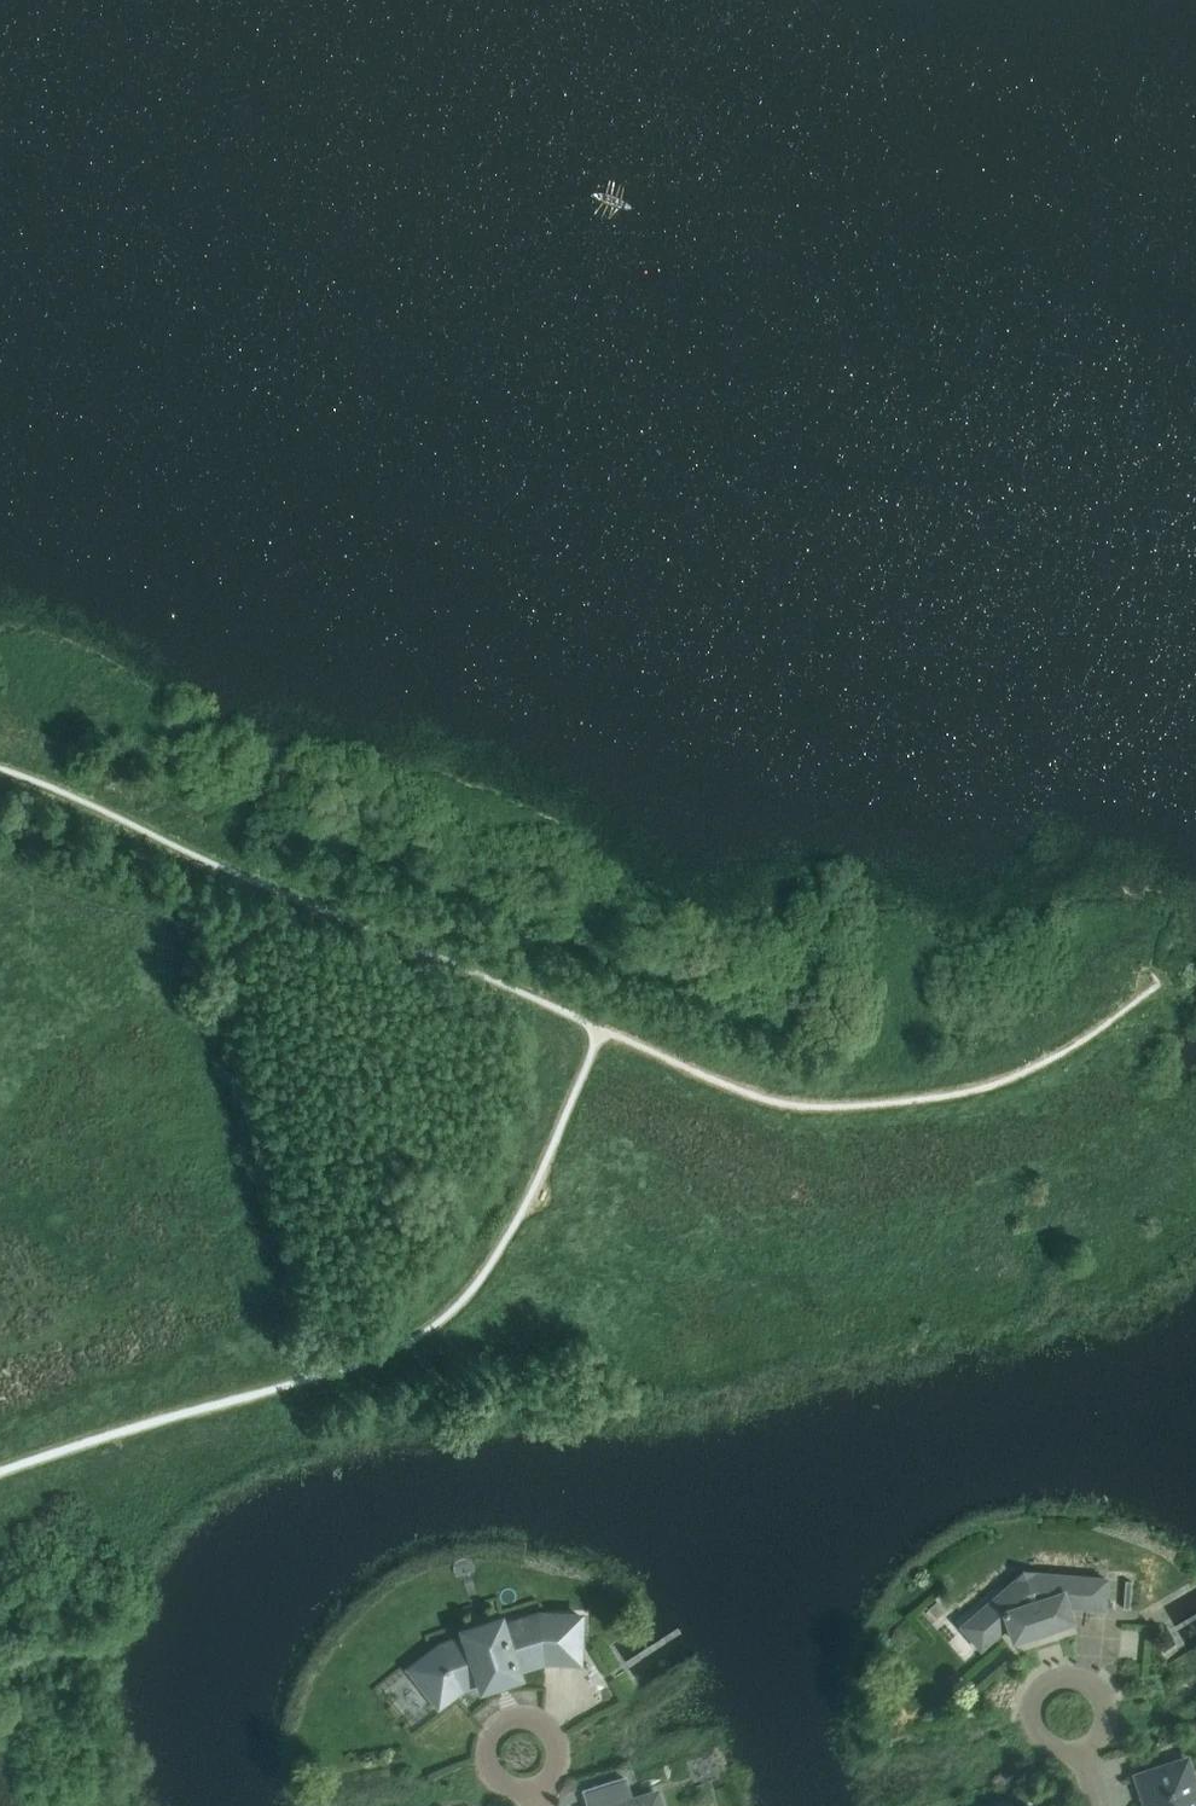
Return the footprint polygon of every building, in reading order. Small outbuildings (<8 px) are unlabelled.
[(1073,1619),(1068,1604),(1104,1607),(1106,1578),(1036,1572),(1036,1576),(1023,1569),(1017,1582),(1014,1579),(962,1625),(981,1647),(1008,1624),(1013,1638),(1073,1619)] [(578,1661),(580,1615),(546,1614),(546,1619),(505,1632),(500,1618),(464,1630),(468,1644),(441,1652),(437,1647),(411,1668),(439,1704),(462,1687),(480,1681),(482,1687),(519,1675),(517,1669),(544,1660),(578,1661)] [(1185,1760),(1138,1775),(1148,1805),(1195,1805),(1195,1792),(1185,1760)] [(655,1792),(629,1800),(622,1777),(584,1789),(589,1805),(660,1805),(655,1792)]
